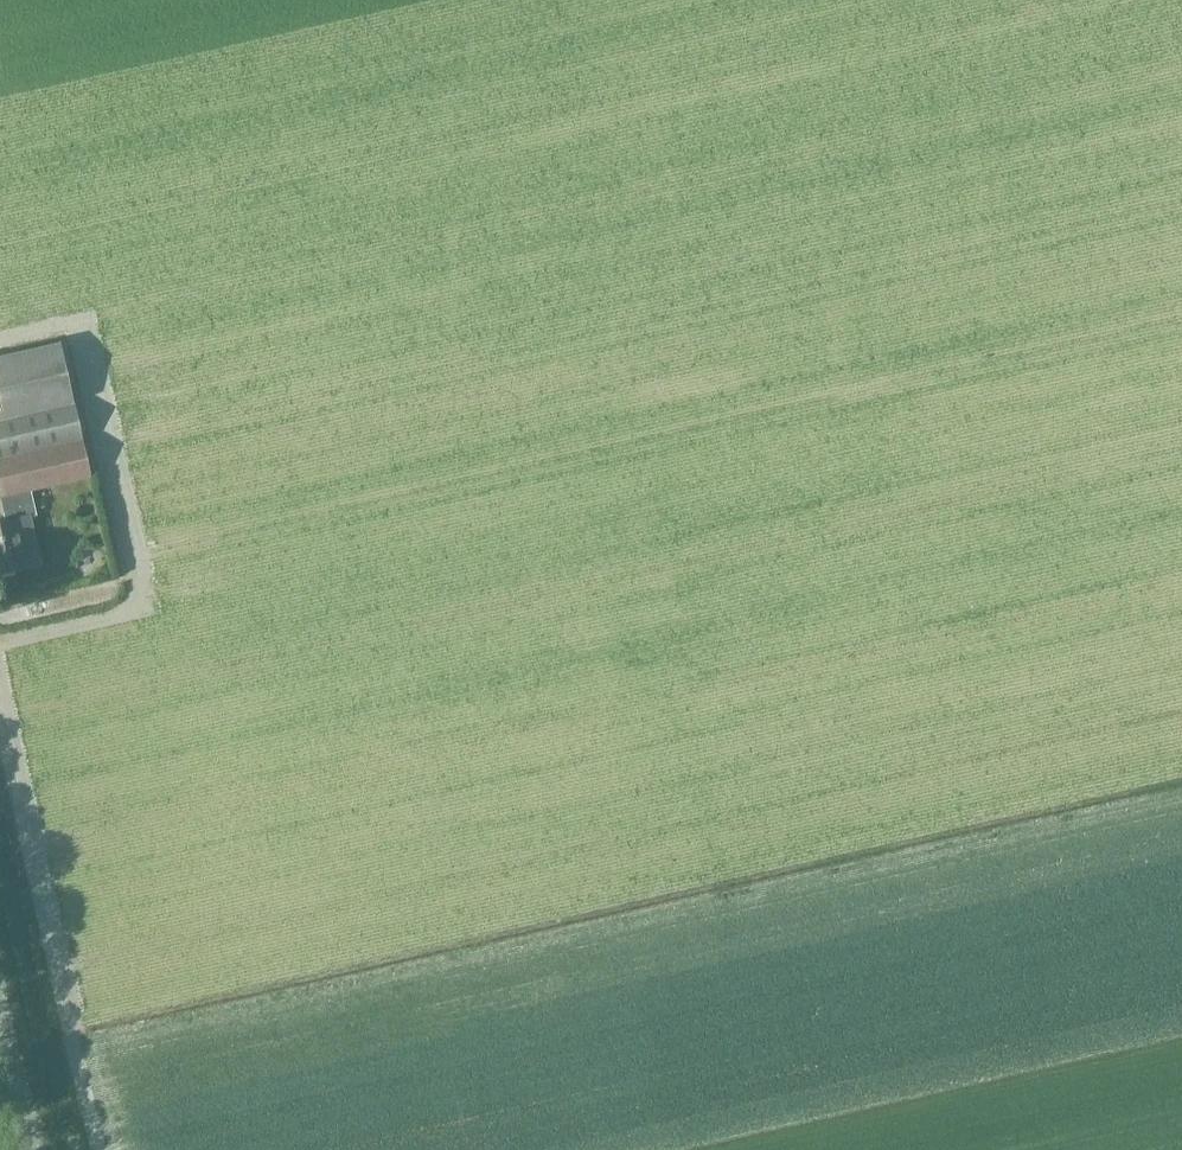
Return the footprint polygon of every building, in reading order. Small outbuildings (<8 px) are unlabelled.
[(78,425),(59,343),(0,357),(0,442),(78,425)] [(78,425),(0,442),(0,505),(4,522),(0,523),(0,573),(26,567),(15,522),(37,517),(32,494),(91,480),(78,425)]
